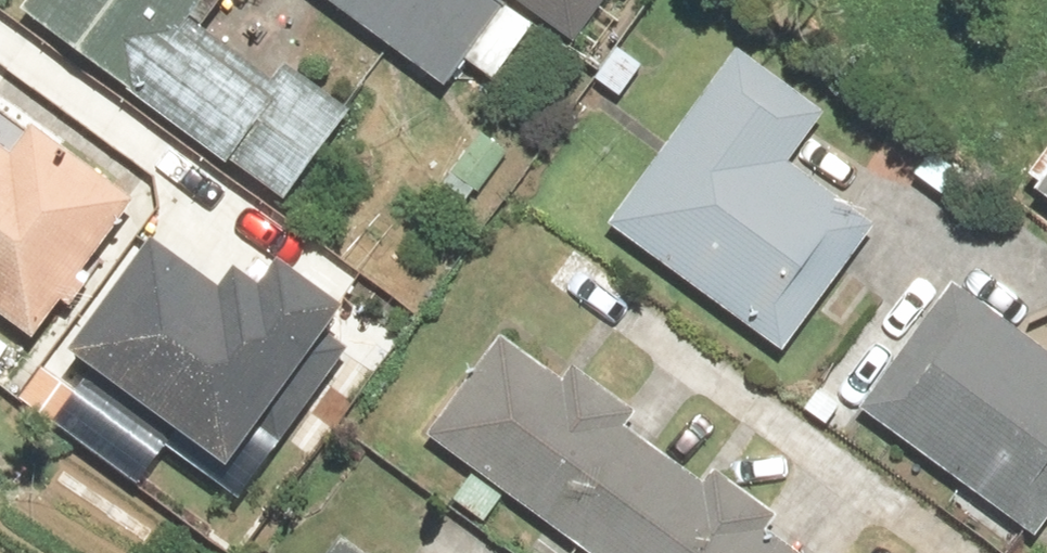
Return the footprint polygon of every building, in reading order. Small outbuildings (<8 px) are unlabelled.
[(15,23),(278,216),(353,113),(281,60),(264,84),(188,28),(208,0),(32,0),(15,23)] [(441,96),(462,68),(489,88),(530,32),(487,0),(309,0),(441,96)] [(565,50),(601,0),(496,0),(565,50)] [(828,113),(740,47),(604,227),(779,359),(876,231),(788,165),(828,113)] [(0,159),(0,321),(29,342),(132,203),(25,125),(0,159)] [(1028,185),(1022,194),(1046,213),(1046,161),(1028,185)] [(211,299),(141,248),(57,362),(226,486),(342,328),(255,264),(239,287),(227,278),(211,299)] [(950,289),(855,416),(1031,549),(1046,527),(1046,362),(950,289)] [(504,502),(571,552),(786,552),(767,539),(778,524),(710,473),(699,487),(623,430),(634,415),(573,370),(562,384),(497,335),(419,439),(470,477),(448,507),(481,532),(504,502)]
